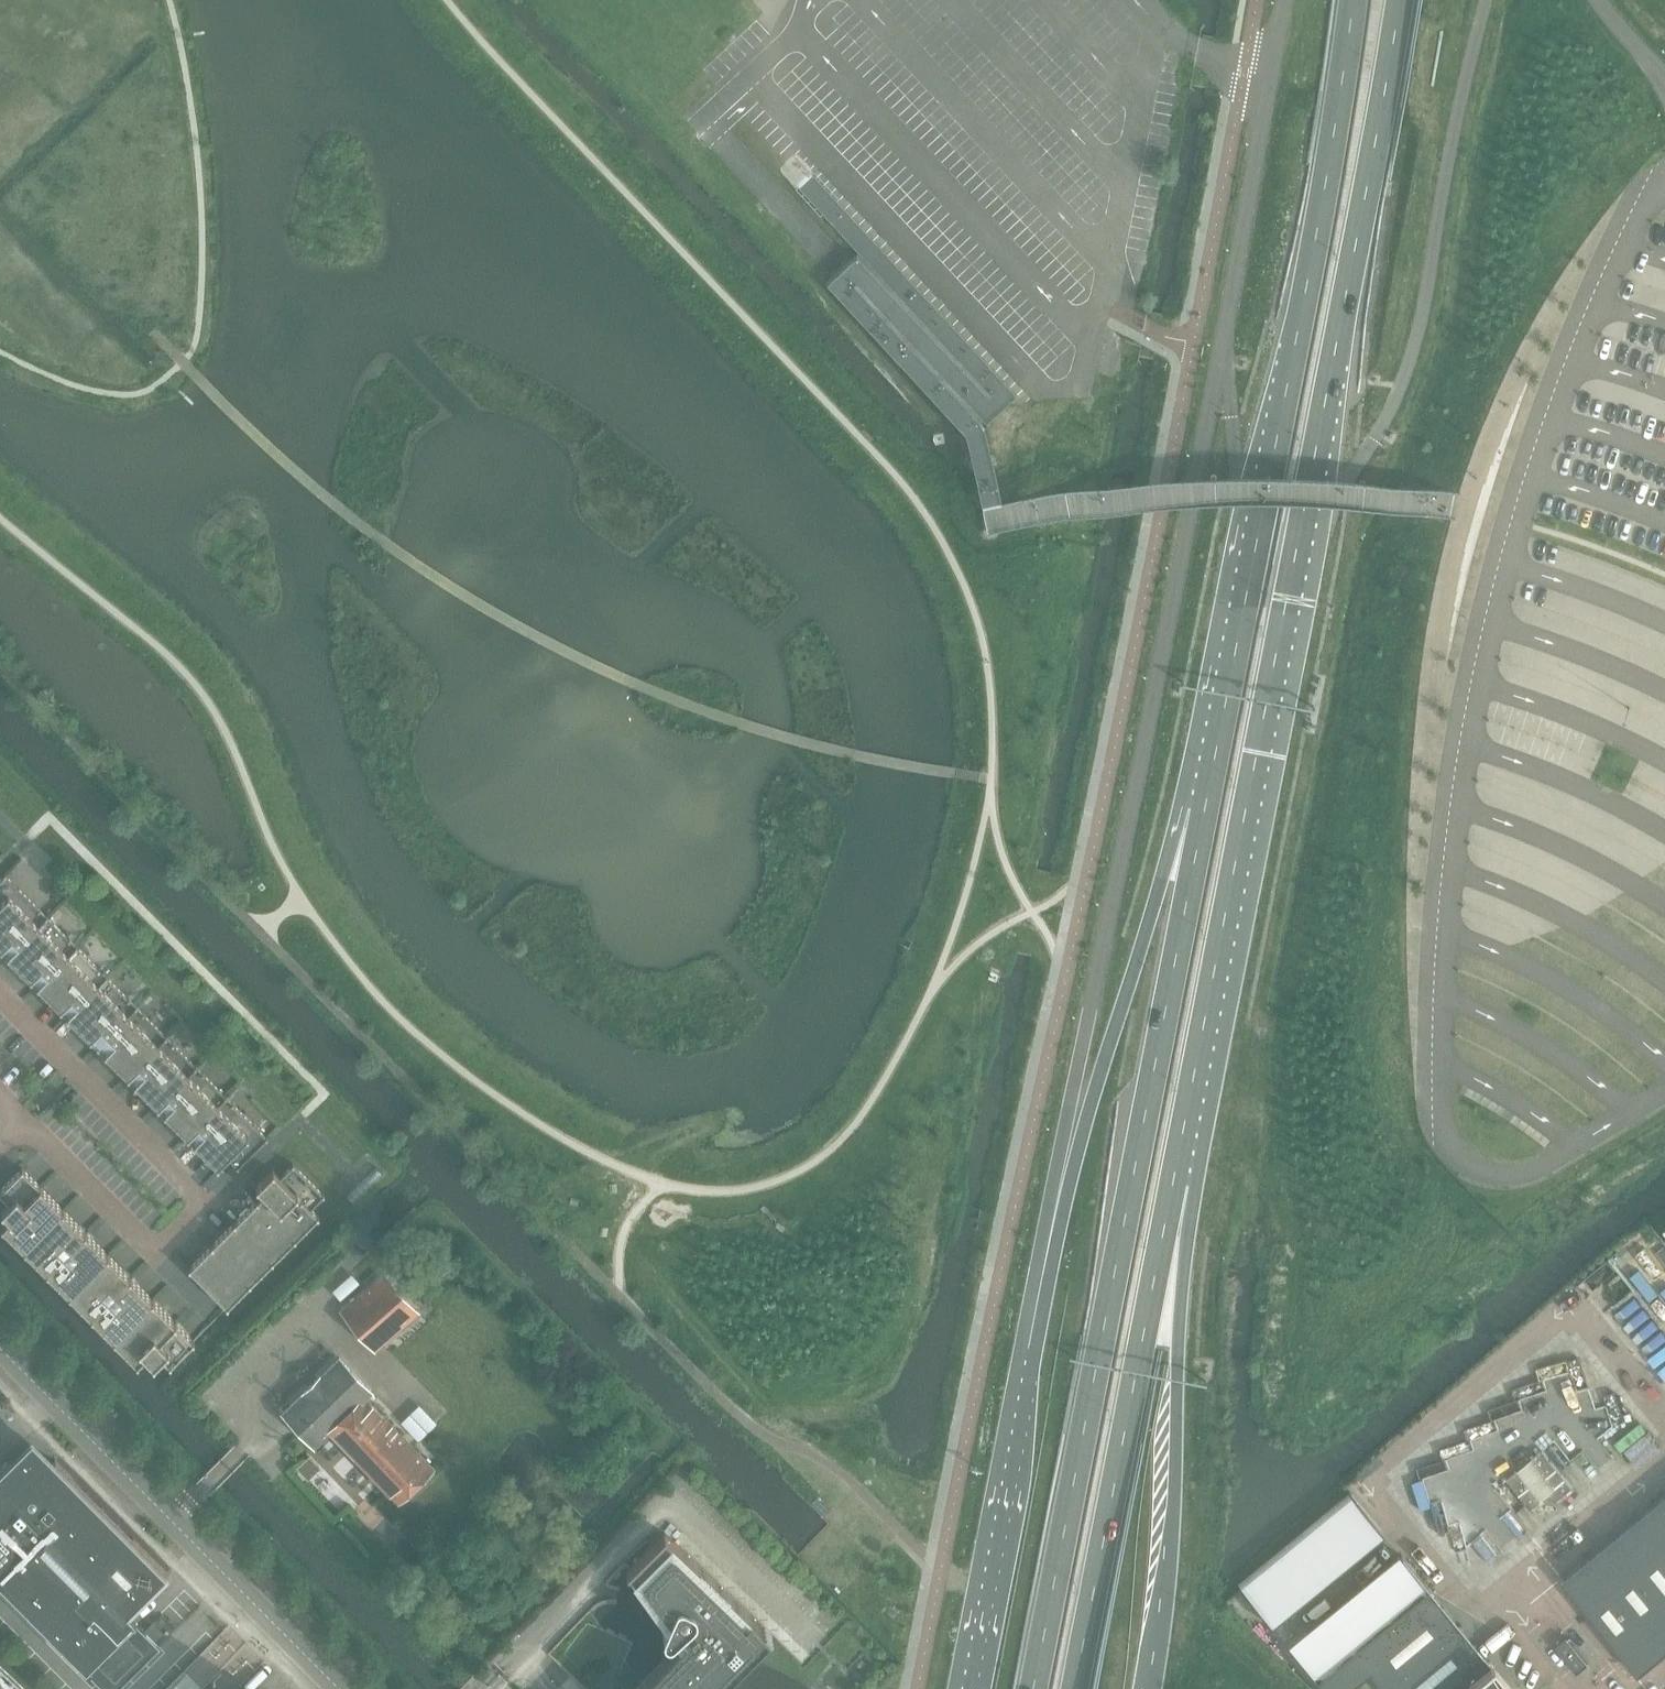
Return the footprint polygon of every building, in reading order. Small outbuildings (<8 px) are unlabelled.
[(0,948),(1,948),(2,947),(4,947),(7,951),(7,953),(6,954),(7,955),(47,916),(46,915),(45,916),(40,910),(40,909),(39,908),(38,908),(6,875),(5,874),(4,874),(3,875),(0,879),(0,948)] [(75,945),(72,942),(69,940),(70,940),(70,939),(69,938),(68,938),(47,917),(47,916),(7,955),(8,955),(29,977),(30,978),(31,978),(32,977),(33,977),(37,981),(37,983),(36,984),(37,985),(76,946),(76,945),(75,945)] [(105,976),(102,972),(99,970),(100,969),(98,968),(77,947),(77,946),(76,946),(37,985),(38,985),(59,1006),(59,1007),(60,1008),(61,1008),(62,1007),(63,1007),(67,1011),(67,1012),(66,1014),(67,1015),(106,976),(106,975),(105,975),(105,976)] [(135,1005),(131,1002),(129,1000),(129,999),(128,998),(107,977),(107,976),(106,976),(67,1015),(68,1015),(89,1036),(89,1037),(90,1038),(91,1037),(93,1037),(97,1041),(97,1042),(96,1044),(97,1045),(136,1006),(135,1005)] [(104,1051),(104,1052),(105,1053),(126,1074),(126,1075),(127,1075),(166,1036),(165,1035),(144,1014),(143,1013),(142,1012),(142,1013),(136,1007),(137,1006),(136,1006),(97,1045),(98,1046),(99,1045),(101,1045),(105,1049),(105,1050),(104,1051)] [(172,1043),(166,1037),(166,1036),(127,1075),(128,1076),(129,1075),(131,1075),(134,1079),(134,1080),(133,1081),(133,1082),(135,1083),(156,1104),(156,1105),(157,1105),(196,1066),(195,1065),(194,1065),(173,1044),(174,1044),(172,1042),(172,1043)] [(202,1073),(196,1067),(196,1066),(157,1105),(157,1106),(158,1106),(159,1105),(161,1105),(164,1109),(164,1110),(163,1111),(163,1112),(164,1113),(165,1113),(186,1134),(186,1135),(225,1096),(225,1095),(224,1095),(203,1074),(202,1072),(202,1073)] [(231,1103),(226,1097),(226,1096),(225,1096),(186,1135),(187,1136),(188,1136),(189,1135),(190,1135),(194,1139),(194,1140),(193,1141),(193,1142),(194,1143),(195,1143),(216,1164),(216,1165),(217,1166),(218,1165),(218,1164),(226,1156),(236,1166),(236,1167),(237,1168),(238,1167),(238,1166),(266,1139),(267,1138),(266,1137),(233,1104),(232,1102),(231,1103)] [(225,1306),(226,1307),(227,1307),(228,1306),(228,1305),(249,1284),(250,1284),(251,1283),(272,1262),(273,1261),(273,1260),(294,1240),(296,1238),(317,1217),(318,1216),(318,1215),(317,1214),(311,1208),(322,1196),(323,1196),(324,1195),(323,1194),(322,1194),(294,1165),(293,1164),(292,1164),(291,1165),(279,1177),(274,1171),(273,1170),(272,1170),(271,1171),(257,1185),(255,1186),(255,1187),(257,1188),(264,1195),(258,1200),(257,1199),(256,1200),(256,1201),(235,1222),(234,1222),(233,1223),(212,1244),(211,1245),(211,1246),(189,1267),(188,1268),(189,1269),(225,1305),(225,1306)] [(2,1207),(1,1208),(2,1209),(9,1216),(2,1223),(1,1224),(2,1226),(23,1247),(24,1248),(63,1209),(62,1208),(41,1187),(40,1185),(39,1185),(23,1169),(23,1168),(22,1167),(20,1169),(0,1189),(0,1193),(8,1201),(2,1207)] [(84,1231),(79,1225),(64,1210),(64,1209),(63,1209),(24,1248),(25,1248),(35,1259),(46,1269),(46,1270),(85,1231),(84,1231)] [(107,1253),(86,1232),(85,1231),(46,1270),(47,1271),(68,1292),(68,1293),(108,1254),(107,1253)] [(108,1254),(68,1293),(69,1293),(90,1314),(90,1315),(91,1315),(130,1276),(129,1275),(129,1276),(108,1255),(108,1254)] [(342,1312),(362,1335),(374,1349),(417,1311),(384,1274),(342,1312)] [(130,1276),(91,1315),(91,1316),(92,1316),(113,1337),(113,1338),(152,1299),(152,1298),(151,1298),(131,1277),(130,1276)] [(193,1340),(192,1339),(176,1322),(174,1321),(153,1300),(153,1299),(152,1299),(113,1338),(114,1338),(135,1359),(135,1360),(136,1361),(137,1361),(138,1360),(138,1359),(145,1353),(151,1359),(151,1360),(152,1361),(153,1361),(154,1360),(154,1359),(160,1354),(168,1362),(168,1363),(169,1364),(170,1364),(171,1363),(171,1362),(192,1342),(192,1341),(193,1340)] [(283,1411),(300,1430),(313,1444),(328,1429),(330,1429),(398,1501),(433,1468),(363,1396),(370,1389),(339,1357),(318,1378),(283,1411)] [(73,1478),(55,1460),(52,1462),(31,1441),(11,1462),(8,1460),(0,1467),(0,1582),(106,1688),(113,1688),(159,1644),(127,1612),(167,1573),(73,1478)] [(1571,1486),(1542,1449),(1506,1479),(1530,1508),(1548,1492),(1554,1500),(1571,1486)] [(307,1480),(321,1466),(309,1454),(304,1460),(296,1467),(307,1480)] [(1287,1605),(1380,1529),(1351,1494),(1239,1586),(1271,1625),(1290,1609),(1287,1605)] [(1664,1663),(1664,1505),(1565,1587),(1642,1681),(1664,1663)] [(629,1568),(625,1571),(627,1573),(629,1571),(648,1598),(644,1603),(652,1611),(655,1608),(666,1622),(662,1631),(662,1632),(662,1633),(662,1635),(663,1635),(663,1636),(664,1637),(665,1637),(667,1638),(668,1638),(669,1638),(671,1637),(674,1634),(679,1641),(633,1688),(712,1688),(716,1684),(717,1685),(768,1632),(664,1532),(629,1568)] [(1401,1555),(1309,1631),(1305,1627),(1286,1643),(1323,1688),(1347,1688),(1369,1671),(1384,1688),(1511,1688),(1401,1555)] [(1588,1664),(1566,1637),(1555,1646),(1577,1673),(1588,1664)] [(0,1665),(0,1688),(25,1688),(0,1665)] [(201,1687),(184,1669),(163,1688),(203,1688),(201,1687)]
